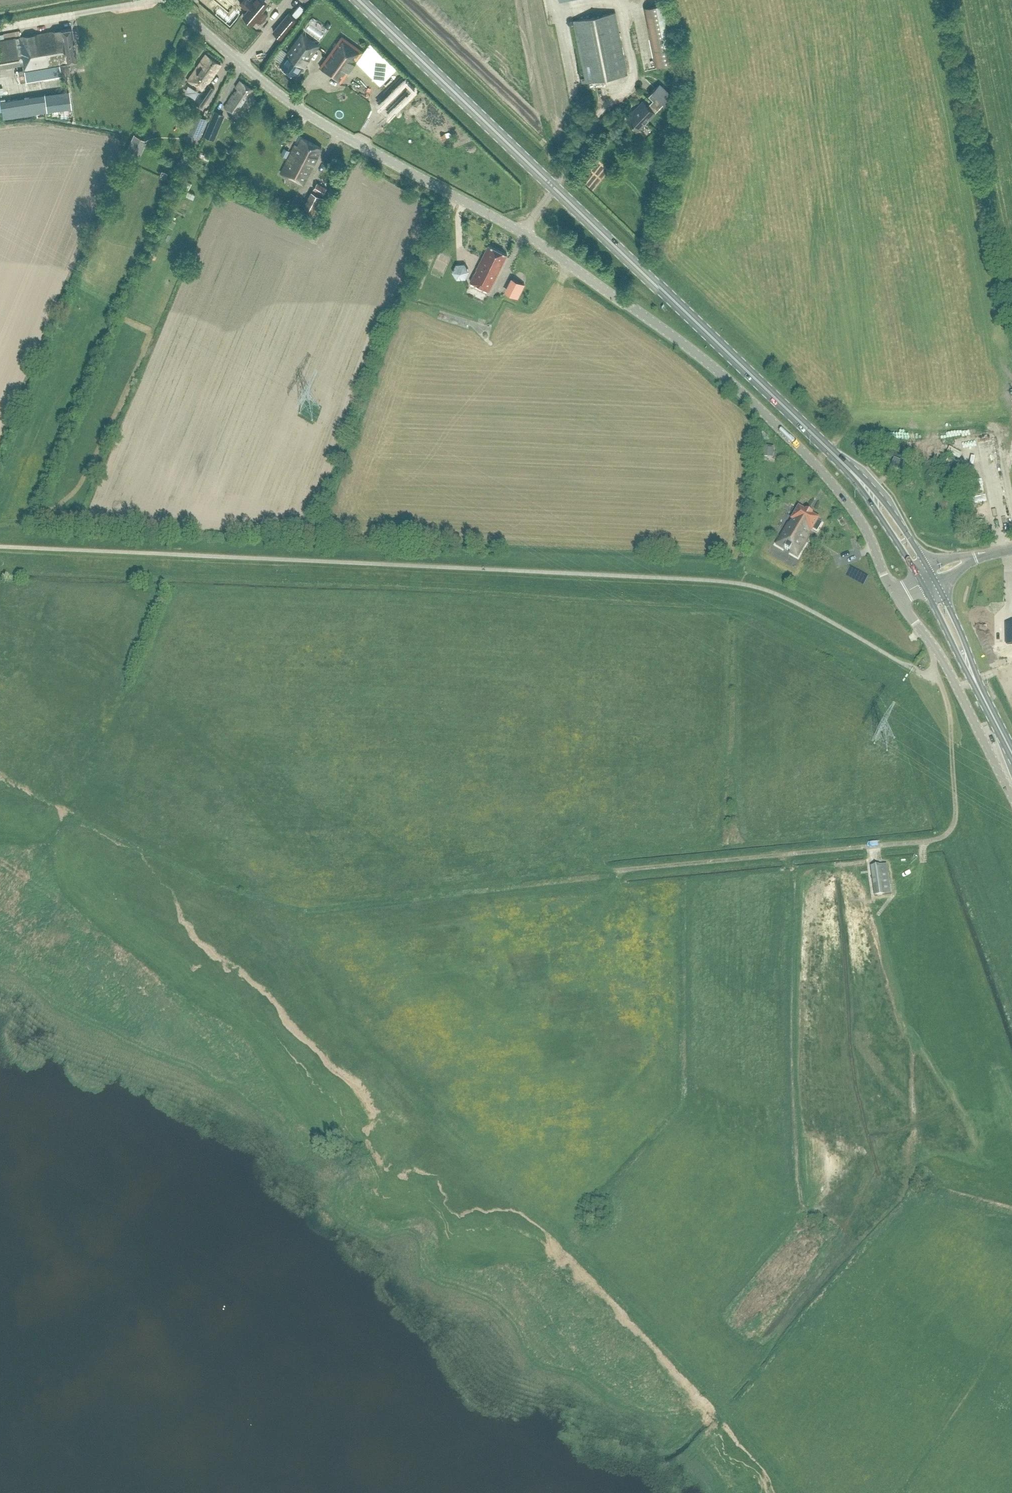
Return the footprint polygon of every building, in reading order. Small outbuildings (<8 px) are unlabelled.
[(247,9),(243,14),(253,22),(256,19),(261,23),(268,14),(261,8),(267,1),(266,0),(241,0),(239,2),(247,9)] [(676,62),(664,1),(643,5),(655,66),(676,62)] [(320,9),(312,21),(324,29),(332,17),(320,9)] [(627,73),(615,11),(574,19),(586,81),(627,73)] [(288,12),(273,30),(282,38),(297,19),(288,12)] [(641,12),(634,13),(639,30),(645,28),(641,12)] [(59,62),(63,61),(77,58),(71,27),(61,28),(17,36),(17,37),(14,37),(0,39),(0,65),(22,61),(23,68),(59,62)] [(296,76),(319,44),(302,32),(279,63),(296,76)] [(320,66),(340,81),(363,50),(342,35),(320,66)] [(265,50),(272,44),(268,40),(261,47),(265,50)] [(396,67),(371,41),(357,60),(380,84),(396,67)] [(205,53),(187,79),(202,89),(197,95),(205,100),(214,87),(207,82),(220,63),(205,53)] [(68,62),(23,70),(25,80),(70,72),(68,62)] [(13,76),(7,78),(9,85),(15,83),(13,76)] [(234,90),(226,102),(223,106),(234,114),(252,88),(239,79),(234,86),(237,88),(235,90),(234,90)] [(14,86),(16,93),(29,89),(27,83),(14,86)] [(638,129),(667,98),(655,88),(648,95),(653,99),(649,102),(645,98),(636,107),(637,108),(627,118),(638,129)] [(69,89),(43,92),(46,110),(50,110),(67,108),(71,107),(70,101),(69,89)] [(43,92),(0,99),(0,117),(46,110),(43,92)] [(212,138),(222,113),(214,109),(203,134),(212,138)] [(195,143),(199,135),(200,135),(207,117),(193,110),(185,129),(188,130),(185,139),(195,143)] [(142,138),(134,135),(134,136),(126,153),(130,155),(133,157),(142,138)] [(303,183),(321,147),(302,137),(298,145),(295,143),(281,172),(303,183)] [(283,148),(280,153),(286,156),(289,151),(283,148)] [(197,188),(192,185),(196,177),(189,173),(181,186),(194,194),(197,188)] [(317,182),(313,188),(322,193),(326,187),(317,182)] [(315,216),(324,197),(311,191),(302,209),(315,216)] [(462,205),(451,211),(455,219),(466,213),(462,205)] [(488,244),(469,281),(487,291),(506,254),(488,244)] [(456,274),(469,275),(469,258),(457,258),(456,274)] [(512,279),(506,291),(516,297),(523,284),(512,279)] [(109,336),(117,338),(120,327),(113,325),(109,336)] [(983,443),(966,446),(967,451),(984,448),(983,443)] [(763,447),(762,458),(773,459),(774,448),(763,447)] [(894,458),(890,467),(900,471),(904,462),(894,458)] [(975,489),(979,501),(993,497),(990,485),(975,489)] [(807,536),(810,531),(811,532),(812,530),(817,533),(822,525),(817,522),(818,520),(812,516),(813,515),(806,511),(805,512),(799,509),(792,520),(793,521),(791,526),(789,525),(777,545),(797,556),(809,536),(807,536)] [(913,634),(907,640),(913,648),(920,642),(913,634)] [(887,865),(879,866),(870,867),(874,897),(891,895),(887,865)]
